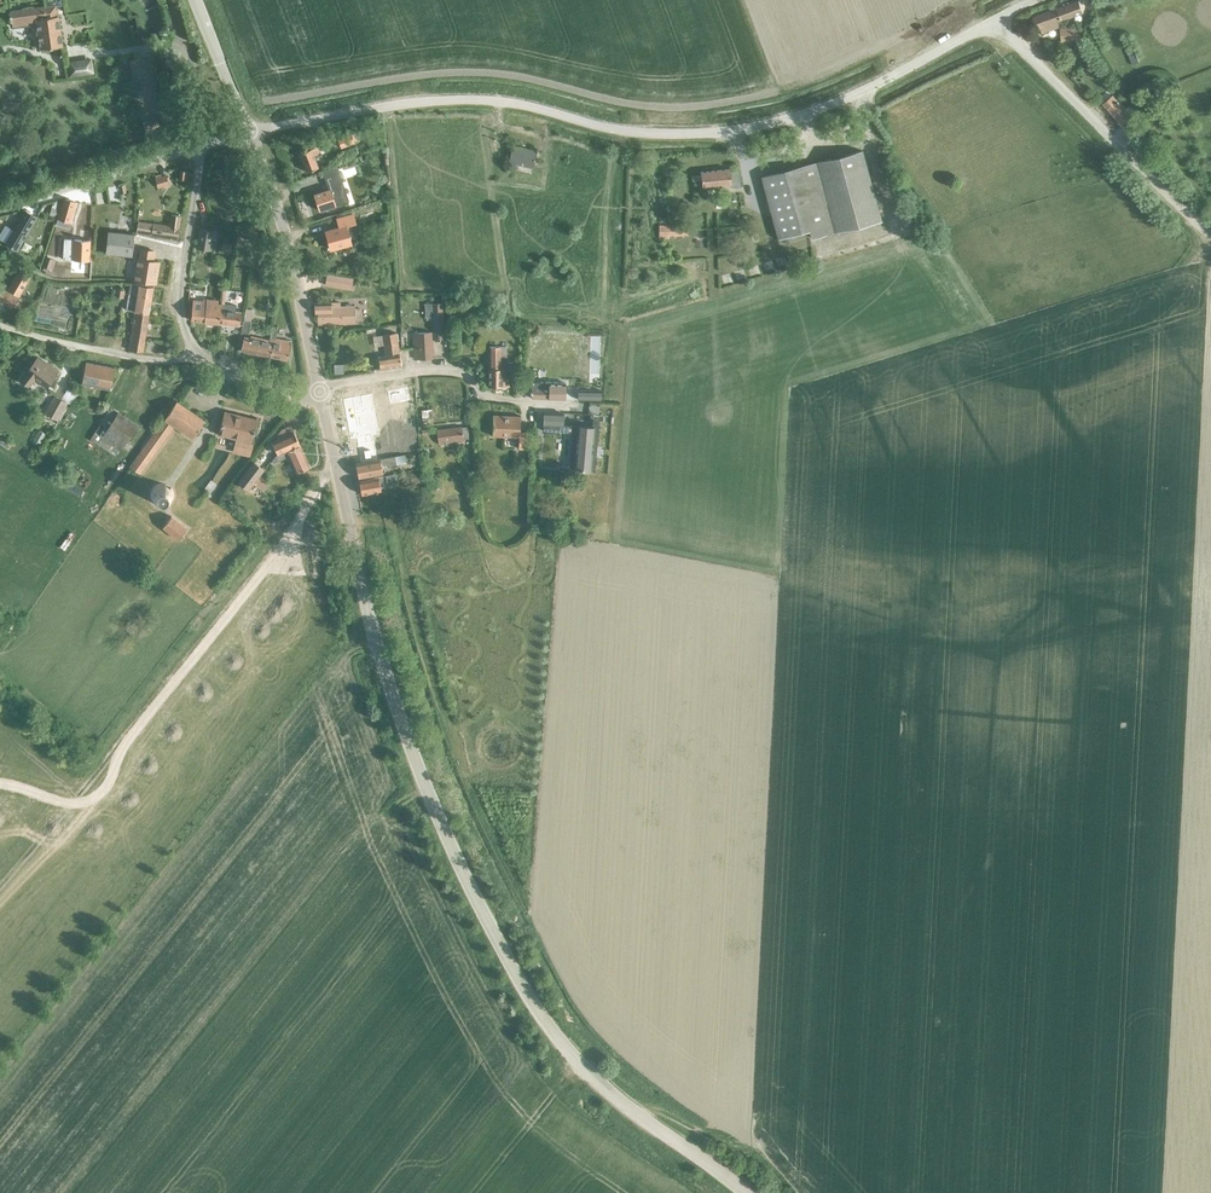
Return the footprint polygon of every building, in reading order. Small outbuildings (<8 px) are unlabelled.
[(1079,1),(1033,17),(1037,28),(1041,27),(1042,32),(1059,26),(1057,21),(1070,17),(1083,12),(1079,1)] [(44,6),(10,11),(12,27),(36,23),(40,49),(62,46),(58,16),(57,16),(55,6),(45,7),(44,6)] [(1078,28),(1067,29),(1068,40),(1079,39),(1078,28)] [(1133,49),(1127,51),(1132,64),(1139,61),(1133,49)] [(91,62),(68,65),(69,77),(93,74),(91,62)] [(1100,85),(1107,80),(1097,66),(1090,72),(1100,85)] [(1103,104),(1122,124),(1132,115),(1113,95),(1103,104)] [(16,101),(1,101),(2,110),(16,110),(16,109),(16,103),(16,101)] [(341,148),(355,143),(351,134),(338,139),(341,148)] [(356,145),(345,149),(347,156),(358,152),(356,145)] [(533,167),(537,150),(513,145),(508,170),(516,171),(518,164),(533,167)] [(314,158),(321,155),(318,146),(299,153),(306,172),(318,167),(314,158)] [(816,163),(835,233),(882,220),(863,151),(816,163)] [(816,163),(761,177),(777,240),(809,231),(811,239),(835,233),(816,163)] [(730,169),(701,172),(703,187),(712,186),(713,189),(720,189),(720,185),(732,184),(732,188),(741,187),(738,165),(731,166),(732,171),(730,172),(730,169)] [(329,189),(314,194),(319,210),(348,201),(336,166),(322,171),(328,187),(328,186),(329,189)] [(166,175),(155,178),(157,188),(169,185),(166,175)] [(71,222),(76,202),(63,199),(58,218),(71,222)] [(51,208),(49,215),(57,217),(59,210),(51,208)] [(0,235),(0,240),(16,250),(36,217),(35,217),(25,211),(14,230),(6,225),(0,235)] [(100,214),(99,232),(107,233),(108,215),(100,214)] [(346,226),(356,223),(353,214),(337,219),(339,227),(325,231),(330,249),(351,243),(346,226)] [(139,222),(138,233),(153,235),(163,237),(178,239),(181,220),(181,217),(176,216),(174,216),(171,216),(170,226),(153,224),(139,222)] [(126,229),(136,230),(138,218),(127,217),(126,229)] [(688,225),(658,225),(658,239),(667,239),(667,236),(688,236),(688,225)] [(210,249),(213,232),(200,230),(197,248),(210,249)] [(132,256),(135,234),(133,234),(109,232),(106,253),(132,256)] [(64,239),(63,259),(76,260),(89,260),(90,240),(64,239)] [(232,252),(233,244),(223,243),(222,251),(232,252)] [(138,259),(135,280),(156,283),(159,262),(152,261),(154,251),(140,249),(138,259)] [(53,260),(46,257),(43,267),(50,269),(53,260)] [(275,266),(268,268),(271,280),(278,278),(275,266)] [(25,306),(17,300),(32,275),(21,268),(8,290),(1,286),(0,288),(0,300),(12,308),(14,305),(22,310),(25,306)] [(326,275),(325,284),(352,288),(353,279),(326,275)] [(134,317),(149,319),(154,287),(131,283),(127,310),(135,311),(134,317)] [(124,290),(116,289),(115,297),(123,298),(124,290)] [(193,299),(191,320),(206,322),(208,299),(203,298),(202,300),(193,299)] [(219,300),(209,299),(208,299),(206,322),(221,323),(222,304),(218,303),(219,300)] [(331,302),(314,303),(314,308),(315,313),(317,313),(317,324),(355,322),(355,306),(340,307),(340,305),(340,302),(331,303),(331,302)] [(441,302),(432,303),(435,340),(444,339),(441,302)] [(222,304),(221,323),(241,325),(242,312),(236,311),(237,305),(225,304),(222,304)] [(31,330),(34,319),(19,314),(16,325),(31,330)] [(149,319),(134,317),(129,350),(144,352),(149,319)] [(243,321),(242,333),(249,333),(250,321),(244,321),(243,321)] [(289,360),(291,342),(276,339),(278,327),(274,327),(271,340),(270,345),(273,346),(271,357),(289,360)] [(433,357),(431,332),(413,333),(414,358),(433,357)] [(399,352),(397,333),(385,335),(387,354),(389,354),(389,355),(378,357),(380,369),(401,366),(399,354),(398,354),(398,353),(399,352)] [(271,340),(252,336),(251,338),(245,337),(242,351),(259,355),(271,357),(273,346),(270,345),(271,340)] [(489,346),(489,368),(506,369),(511,369),(517,369),(517,363),(506,363),(507,346),(489,346)] [(38,358),(27,372),(26,374),(21,379),(29,386),(35,378),(47,387),(59,372),(48,363),(45,363),(38,358)] [(111,389),(115,368),(87,362),(82,383),(111,389)] [(342,365),(332,365),(333,373),(342,373),(342,365)] [(506,369),(489,368),(488,386),(509,386),(509,378),(506,378),(506,369)] [(532,381),(532,398),(565,399),(566,383),(532,381)] [(600,390),(582,388),(581,397),(600,400),(600,390)] [(370,391),(342,397),(351,442),(360,441),(361,446),(357,446),(360,462),(377,459),(374,443),(372,443),(371,438),(379,436),(370,391)] [(52,416),(61,400),(55,396),(45,413),(52,416)] [(52,416),(58,420),(68,403),(61,400),(52,416)] [(177,401),(165,419),(175,426),(193,438),(205,420),(177,401)] [(118,411),(111,407),(91,439),(116,456),(120,449),(101,437),(118,411)] [(225,411),(220,435),(238,439),(235,449),(247,452),(249,442),(252,442),(258,419),(225,411)] [(543,414),(543,431),(572,433),(570,456),(574,457),(573,470),(591,471),(595,472),(596,458),(592,458),(593,446),(597,447),(598,427),(599,422),(593,421),(592,427),(577,426),(563,425),(563,415),(543,414)] [(526,448),(527,432),(520,431),(520,416),(492,415),(492,435),(518,436),(518,447),(526,448)] [(175,426),(165,419),(113,492),(124,499),(141,475),(140,474),(175,426)] [(279,438),(272,442),(277,455),(300,445),(294,432),(291,425),(282,429),(278,435),(279,438)] [(469,439),(468,427),(462,428),(462,426),(437,429),(438,443),(452,441),(460,440),(461,442),(464,442),(463,439),(469,439)] [(277,455),(275,456),(278,461),(289,456),(296,473),(309,468),(300,445),(277,455)] [(404,454),(396,455),(397,463),(406,462),(404,454)] [(397,463),(396,455),(377,459),(360,462),(356,462),(359,477),(382,473),(381,466),(389,465),(389,466),(397,464),(397,463)] [(253,462),(238,482),(249,490),(254,484),(260,476),(264,470),(253,462)] [(418,472),(410,473),(411,482),(419,481),(418,472)] [(386,484),(394,483),(393,474),(359,480),(362,494),(381,490),(380,482),(386,481),(386,484)] [(254,484),(264,491),(270,483),(260,476),(254,484)] [(162,507),(166,506),(170,504),(172,500),(173,496),(173,492),(171,488),(168,485),(164,483),(159,483),(155,485),(151,488),(149,492),(149,497),(150,501),(153,505),(157,507),(162,507)] [(237,504),(233,510),(241,515),(244,510),(237,504)] [(180,539),(188,528),(172,516),(163,527),(180,539)] [(194,550),(200,542),(192,536),(186,544),(194,550)]
